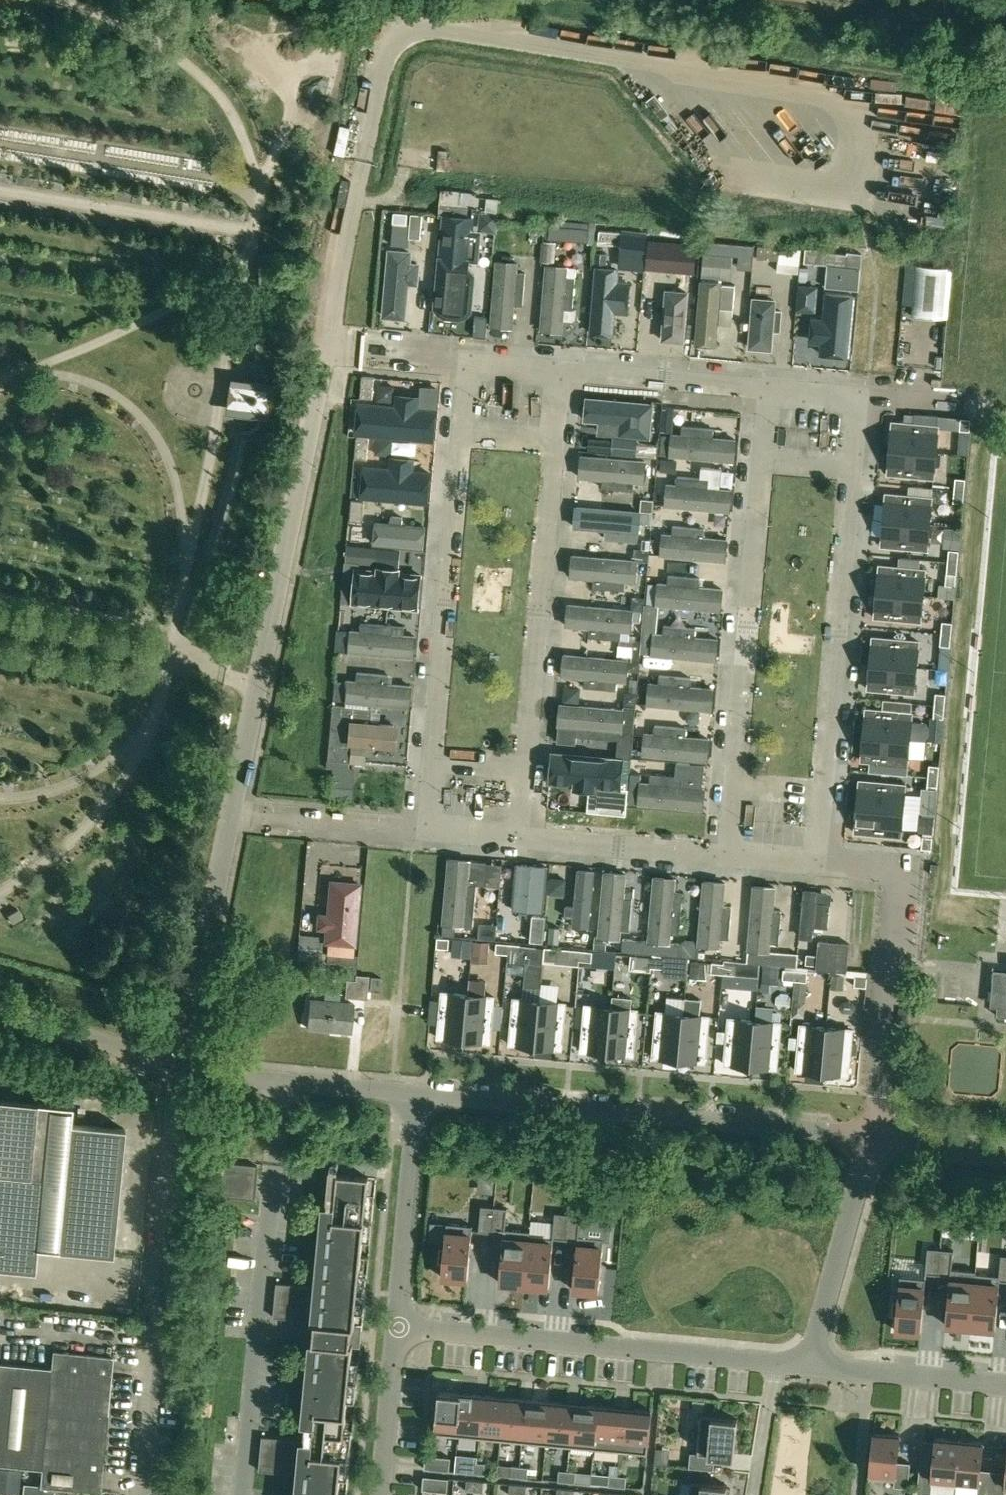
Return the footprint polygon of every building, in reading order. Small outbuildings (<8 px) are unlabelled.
[(472,215),(443,213),(436,305),(465,307),(472,215)] [(411,214),(411,223),(409,237),(421,238),(423,215),(411,214)] [(588,242),(589,230),(550,226),(549,239),(588,242)] [(600,231),(599,243),(620,245),(621,233),(600,231)] [(620,245),(619,256),(645,258),(647,235),(621,233),(620,245)] [(412,247),(389,245),(383,314),(406,316),(412,247)] [(758,246),(757,258),(778,260),(777,271),(799,273),(801,250),(758,246)] [(848,255),(847,255),(826,253),(827,252),(806,250),(805,263),(826,264),(827,265),(825,287),(858,290),(860,267),(861,267),(862,254),(848,252),(848,253),(848,255)] [(595,252),(594,266),(605,267),(606,253),(595,252)] [(729,254),(704,252),(703,265),(732,268),(734,254),(729,254)] [(519,260),(496,258),(491,322),(514,324),(519,260)] [(569,264),(547,262),(540,328),(562,331),(569,264)] [(943,318),(948,268),(917,266),(912,316),(943,318)] [(618,270),(596,268),(591,331),(613,333),(618,270)] [(802,268),(801,279),(809,280),(810,268),(802,268)] [(723,279),(701,277),(696,341),(717,343),(723,279)] [(689,287),(666,286),(662,337),(685,339),(689,287)] [(857,293),(826,290),(820,354),(851,357),(857,293)] [(776,296),(754,294),(750,345),(772,347),(776,296)] [(360,397),(373,398),(374,377),(362,376),(360,397)] [(596,431),(651,436),(654,404),(586,397),(584,418),(597,419),(596,431)] [(437,405),(361,399),(359,433),(434,438),(437,405)] [(893,422),(891,448),(936,452),(939,426),(937,426),(938,416),(914,414),(913,423),(893,422)] [(961,418),(960,430),(970,431),(971,419),(961,418)] [(672,430),(670,455),(735,460),(737,435),(672,430)] [(355,458),(367,459),(369,438),(357,437),(355,458)] [(934,478),(936,452),(891,448),(888,474),(934,478)] [(578,475),(643,481),(645,460),(580,454),(578,475)] [(431,468),(364,462),(361,494),(428,499),(431,468)] [(956,478),(955,490),(965,491),(966,479),(956,478)] [(667,481),(665,504),(731,509),(732,486),(667,481)] [(884,519),(930,524),(938,524),(940,509),(931,509),(932,498),(933,488),(905,485),(905,495),(886,493),(884,519)] [(965,491),(955,490),(954,502),(964,503),(965,491)] [(351,499),(350,520),(362,521),(364,500),(351,499)] [(576,525),(639,529),(641,509),(577,504),(576,525)] [(930,524),(884,519),(881,545),(927,550),(930,524)] [(377,520),(375,542),(422,546),(424,524),(377,520)] [(947,527),(945,549),(949,550),(959,550),(961,528),(947,527)] [(663,531),(661,553),(725,558),(727,536),(663,531)] [(354,562),(356,545),(347,544),(346,561),(354,562)] [(948,562),(958,562),(959,550),(949,550),(948,562)] [(573,553),(571,575),(635,580),(637,558),(573,553)] [(880,565),(877,591),(923,595),(926,569),(919,569),(920,559),(899,557),(898,567),(880,565)] [(958,562),(948,562),(946,584),(956,585),(958,562)] [(421,573),(354,567),(351,600),(418,606),(421,573)] [(658,579),(656,603),(721,608),(723,585),(658,579)] [(877,591),(875,617),(921,621),(923,595),(877,591)] [(566,624),(630,629),(632,608),(568,602),(566,624)] [(943,619),(943,621),(942,633),(952,634),(953,620),(943,619)] [(351,627),(349,651),(414,656),(416,632),(351,627)] [(654,630),(652,653),(717,659),(720,636),(654,630)] [(948,669),(951,646),(952,634),(942,633),(940,645),(938,668),(948,669)] [(873,637),(871,663),(917,667),(919,641),(873,637)] [(562,673),(625,680),(627,659),(564,652),(562,673)] [(917,667),(871,663),(868,689),(914,693),(917,667)] [(411,682),(346,677),(345,700),(410,705),(411,682)] [(649,680),(647,702),(712,708),(715,686),(649,680)] [(936,693),(935,705),(945,706),(946,694),(936,693)] [(561,703),(559,733),(621,738),(623,707),(561,703)] [(942,741),(944,718),(945,706),(935,705),(934,717),(931,717),(929,740),(942,741)] [(866,708),(864,734),(910,739),(912,713),(866,708)] [(349,720),(347,741),(396,745),(397,724),(349,720)] [(645,729),(643,754),(707,759),(709,734),(645,729)] [(908,765),(910,739),(864,734),(862,760),(908,765)] [(552,778),(620,784),(622,758),(555,752),(552,778)] [(929,765),(928,777),(938,778),(940,765),(929,765)] [(936,802),(937,790),(938,778),(928,777),(927,789),(924,788),(923,801),(926,801),(936,802)] [(640,779),(638,802),(702,808),(704,785),(640,779)] [(860,780),(857,806),(903,810),(906,784),(860,780)] [(629,788),(619,787),(601,785),(598,811),(626,814),(629,788)] [(903,810),(857,806),(855,832),(901,836),(903,810)] [(922,848),(931,849),(932,849),(933,837),(923,836),(922,848)] [(448,857),(443,920),(471,923),(477,859),(448,857)] [(546,865),(517,863),(513,907),(543,910),(546,865)] [(598,870),(579,868),(573,925),(592,927),(598,870)] [(604,871),(600,933),(621,934),(625,872),(604,871)] [(676,877),(655,875),(649,939),(671,941),(676,877)] [(726,881),(705,879),(699,944),(720,946),(726,881)] [(330,880),(325,939),(354,942),(359,882),(330,880)] [(776,885),(754,883),(748,947),(770,949),(776,885)] [(817,889),(805,888),(801,936),(813,937),(817,889)] [(479,922),(478,938),(496,939),(497,923),(479,922)] [(358,955),(319,951),(320,937),(299,935),(297,957),(318,959),(318,961),(357,964),(358,955)] [(437,937),(437,947),(448,948),(449,938),(437,937)] [(453,939),(452,956),(471,957),(473,940),(453,939)] [(472,962),(488,963),(490,942),(473,941),(472,962)] [(819,941),(818,950),(817,955),(805,954),(804,963),(817,964),(816,968),(847,971),(847,969),(850,943),(819,941)] [(508,954),(509,944),(497,942),(496,953),(508,954)] [(542,964),(542,962),(544,947),(509,944),(508,954),(507,961),(542,964)] [(581,950),(544,947),(542,962),(579,966),(580,960),(581,950)] [(593,951),(581,950),(580,960),(592,961),(593,951)] [(651,967),(652,957),(616,953),(615,967),(651,971),(651,967)] [(671,959),(652,957),(651,967),(670,969),(669,976),(686,977),(687,961),(671,960),(671,959)] [(691,962),(690,978),(707,979),(708,963),(691,962)] [(711,972),(723,974),(724,964),(712,962),(711,972)] [(736,965),(724,964),(723,974),(721,996),(733,997),(736,965)] [(765,964),(765,967),(760,967),(759,977),(762,977),(762,983),(779,984),(780,968),(776,968),(776,965),(765,964)] [(795,980),(796,970),(784,969),(783,979),(795,980)] [(808,971),(796,970),(795,980),(793,1000),(805,1001),(808,971)] [(345,997),(367,999),(369,975),(356,974),(355,980),(346,979),(345,997)] [(381,977),(371,976),(369,990),(379,991),(381,977)] [(867,977),(860,976),(855,976),(854,986),(866,987),(867,977)] [(932,978),(921,977),(919,998),(930,999),(932,978)] [(494,996),(485,996),(487,980),(469,978),(468,994),(464,1040),(490,1042),(494,996)] [(1000,983),(1000,986),(999,986),(997,1015),(1005,1016),(1005,978),(1000,983)] [(438,1038),(464,1040),(468,994),(442,992),(438,1038)] [(653,1057),(679,1060),(683,1014),(685,998),(667,996),(665,1012),(657,1011),(653,1057)] [(510,1044),(536,1046),(540,1001),(514,998),(510,1044)] [(685,998),(683,1014),(679,1060),(705,1062),(709,1016),(701,1015),(702,1000),(685,998)] [(307,1028),(352,1032),(354,1004),(309,1000),(307,1028)] [(566,1003),(540,1001),(536,1046),(562,1049),(566,1003)] [(581,1051),(607,1053),(611,1007),(585,1005),(581,1051)] [(756,1006),(755,1020),(751,1066),(777,1069),(781,1023),(772,1022),(773,1008),(756,1006)] [(611,1007),(607,1053),(633,1056),(638,1010),(611,1007)] [(725,1064),(751,1066),(755,1020),(729,1018),(725,1064)] [(796,1071),(822,1073),(827,1027),(801,1025),(796,1071)] [(853,1029),(827,1027),(822,1073),(848,1075),(853,1029)] [(35,1103),(0,1100),(0,1266),(34,1269),(36,1248),(111,1254),(123,1128),(68,1123),(70,1105),(36,1102),(35,1103)] [(217,1106),(216,1122),(216,1123),(228,1124),(229,1107),(217,1106)] [(220,1196),(254,1199),(257,1165),(245,1164),(223,1162),(220,1196)] [(342,1458),(350,1459),(350,1457),(342,1456),(349,1380),(357,1381),(358,1379),(350,1378),(358,1292),(366,1292),(366,1290),(358,1290),(364,1222),(372,1223),(372,1221),(364,1220),(369,1177),(338,1174),(338,1169),(330,1169),(328,1188),(315,1321),(313,1346),(299,1494),(339,1494),(342,1458)] [(478,1186),(483,1193),(493,1194),(495,1177),(479,1176),(478,1186)] [(492,1232),(494,1206),(481,1205),(479,1231),(492,1232)] [(529,1236),(530,1236),(530,1231),(505,1229),(508,1208),(494,1206),(492,1232),(504,1233),(499,1282),(524,1284),(529,1236)] [(554,1238),(566,1239),(568,1213),(555,1212),(553,1238),(530,1236),(529,1236),(524,1284),(549,1287),(554,1238)] [(573,1289),(599,1291),(604,1238),(579,1236),(581,1215),(568,1213),(566,1239),(577,1240),(573,1289)] [(956,1221),(943,1220),(942,1234),(954,1235),(956,1221)] [(446,1225),(445,1240),(444,1247),(439,1247),(438,1262),(443,1262),(442,1276),(467,1279),(472,1225),(447,1223),(446,1225)] [(431,1239),(445,1240),(446,1225),(432,1224),(431,1239)] [(925,1273),(938,1275),(941,1249),(928,1247),(925,1273)] [(945,1324),(970,1327),(975,1273),(976,1273),(977,1271),(952,1268),(954,1250),(941,1249),(938,1275),(950,1276),(945,1324)] [(970,1327),(995,1329),(1000,1281),(1005,1281),(1005,1255),(1001,1254),(999,1275),(976,1273),(975,1273),(970,1327)] [(926,1278),(900,1276),(898,1300),(893,1300),(891,1315),(896,1315),(895,1330),(921,1332),(926,1278)] [(311,1286),(310,1286),(293,1284),(277,1283),(273,1317),(308,1320),(311,1286)] [(22,1464),(41,1466),(39,1487),(41,1487),(68,1489),(99,1492),(112,1357),(52,1351),(51,1363),(0,1358),(0,1462),(22,1464)] [(457,1435),(462,1393),(439,1391),(435,1433),(457,1435)] [(462,1393),(457,1435),(479,1437),(483,1395),(462,1393)] [(500,1439),(505,1397),(483,1395),(479,1437),(500,1439)] [(522,1441),(526,1399),(505,1397),(500,1439),(522,1441)] [(550,1401),(526,1399),(522,1441),(546,1444),(550,1401)] [(550,1401),(546,1444),(570,1446),(574,1403),(550,1401)] [(594,1448),(598,1405),(574,1403),(570,1446),(594,1448)] [(620,1451),(624,1408),(598,1405),(594,1448),(620,1451)] [(620,1451),(647,1453),(651,1411),(624,1408),(620,1451)] [(734,1458),(738,1419),(701,1415),(698,1453),(690,1452),(689,1467),(714,1469),(715,1456),(734,1458)] [(874,1432),(869,1478),(895,1480),(894,1486),(908,1488),(910,1462),(897,1461),(900,1434),(874,1432)] [(262,1436),(260,1456),(259,1470),(293,1474),(296,1439),(282,1438),(262,1436)] [(955,1486),(959,1440),(936,1437),(933,1465),(920,1463),(917,1493),(931,1494),(932,1484),(955,1486)] [(959,1440),(955,1486),(956,1486),(956,1481),(978,1483),(977,1494),(987,1494),(991,1494),(994,1470),(981,1469),(983,1442),(959,1440)] [(451,1457),(426,1455),(424,1468),(449,1471),(451,1457)] [(469,1461),(468,1473),(476,1473),(477,1462),(469,1461)] [(486,1463),(477,1462),(476,1473),(485,1474),(486,1463)] [(511,1465),(510,1476),(519,1477),(520,1466),(511,1465)] [(528,1467),(520,1466),(519,1477),(527,1478),(528,1467)] [(0,1468),(0,1491),(19,1492),(21,1470),(0,1468)] [(558,1481),(567,1482),(568,1471),(559,1470),(558,1481)] [(994,1470),(991,1494),(1005,1494),(1005,1491),(1005,1471),(994,1470)] [(576,1471),(568,1471),(567,1482),(575,1483),(576,1471)] [(609,1475),(608,1486),(617,1486),(618,1475),(609,1475)] [(626,1476),(618,1475),(617,1486),(625,1487),(626,1476)] [(449,1478),(424,1476),(422,1489),(447,1492),(449,1478)] [(466,1491),(474,1491),(475,1480),(467,1479),(466,1491)] [(484,1481),(475,1480),(474,1491),(483,1492),(484,1481)] [(690,1494),(730,1494),(731,1489),(727,1488),(727,1485),(691,1481),(690,1494)] [(509,1494),(514,1494),(517,1494),(518,1484),(510,1483),(509,1494)] [(518,1484),(517,1494),(526,1494),(527,1485),(518,1484)] [(39,1487),(25,1485),(24,1494),(68,1494),(68,1489),(41,1487),(39,1487)]
